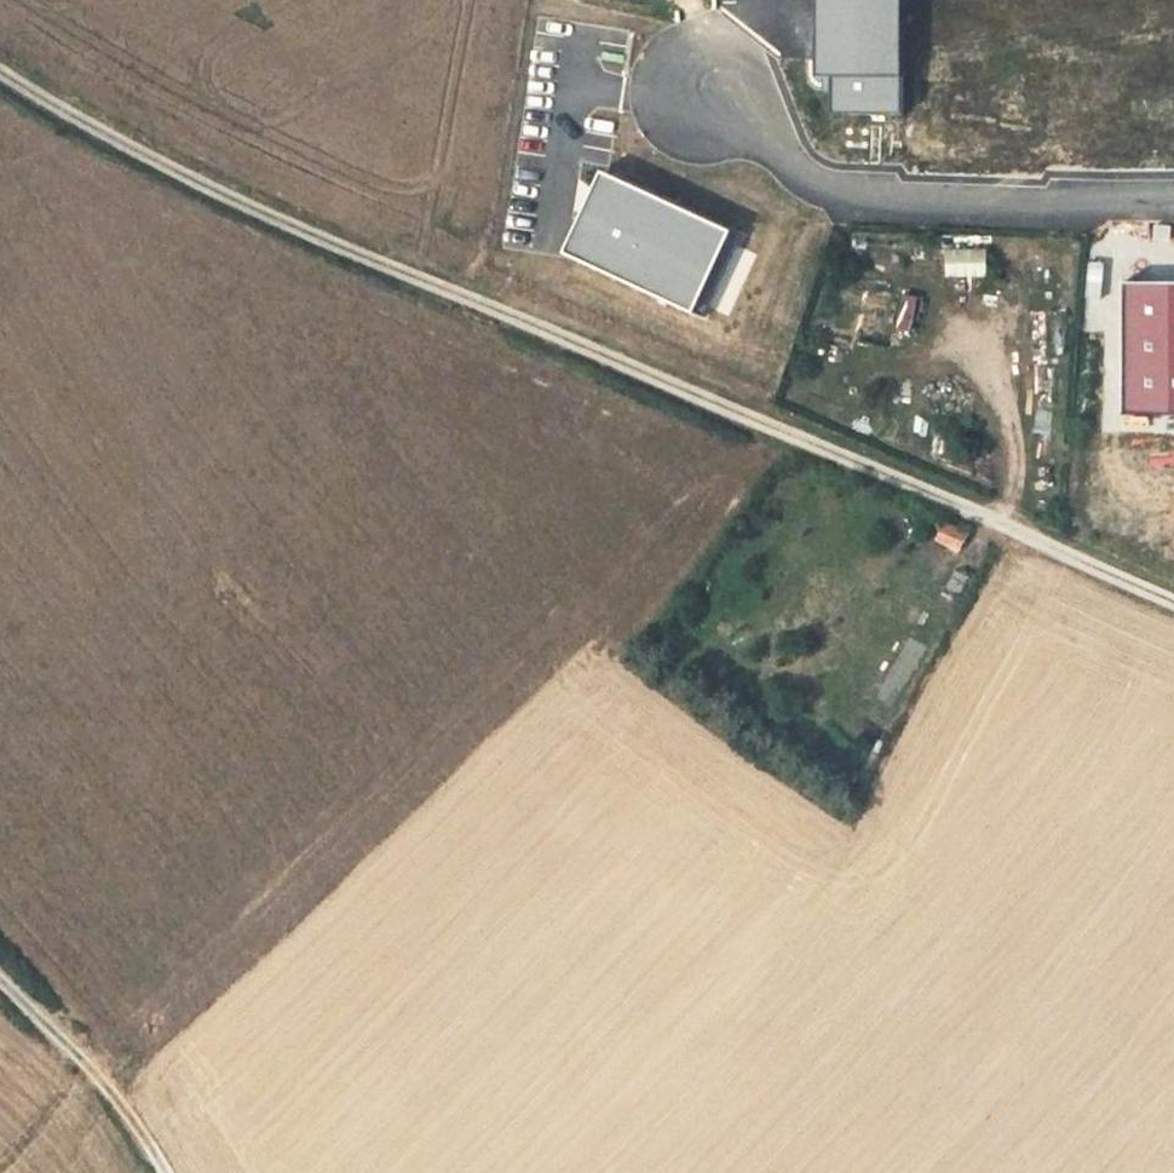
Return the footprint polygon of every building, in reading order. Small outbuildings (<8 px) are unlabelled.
[(900,0),(813,0),(812,82),(819,82),(828,82),(827,98),(827,120),(899,121),(900,0)] [(828,82),(819,82),(819,98),(827,98),(828,82)] [(699,318),(735,236),(607,180),(571,263),(699,318)] [(990,279),(989,248),(945,250),(946,280),(990,279)] [(1117,286),(1116,419),(1173,419),(1173,286),(1117,286)] [(913,334),(923,299),(906,294),(896,329),(913,334)] [(961,554),(970,534),(944,521),(934,542),(961,554)]
